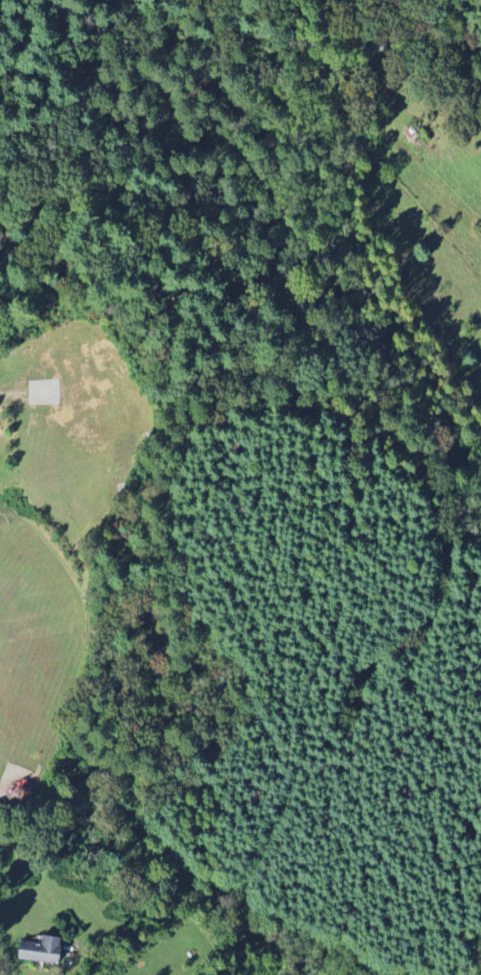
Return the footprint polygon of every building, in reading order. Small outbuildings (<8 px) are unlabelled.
[(21,942),(20,960),(63,964),(65,938),(44,936),(44,944),(21,942)]
